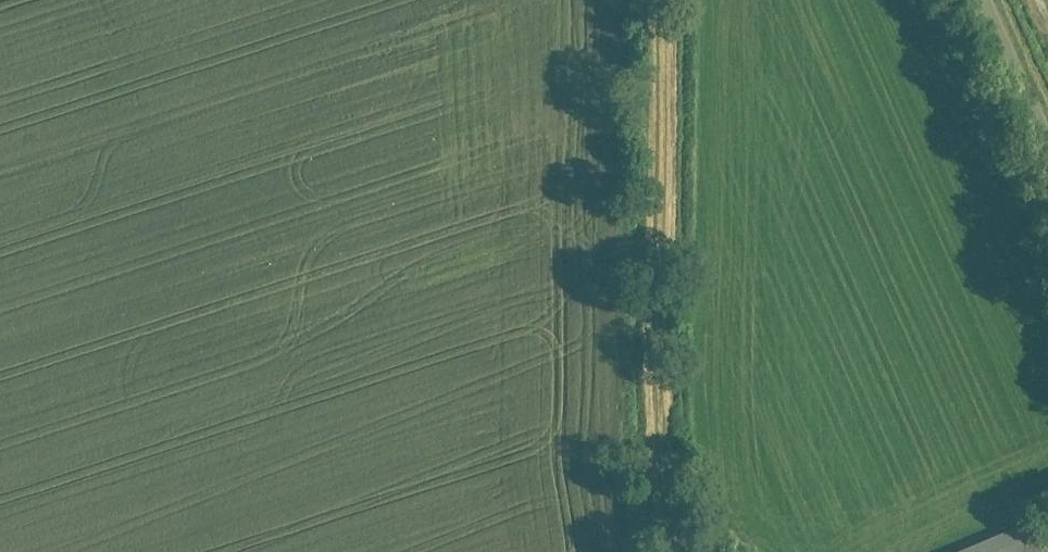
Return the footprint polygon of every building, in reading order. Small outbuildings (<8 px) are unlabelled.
[(1033,526),(964,551),(1043,551),(1033,526)]
